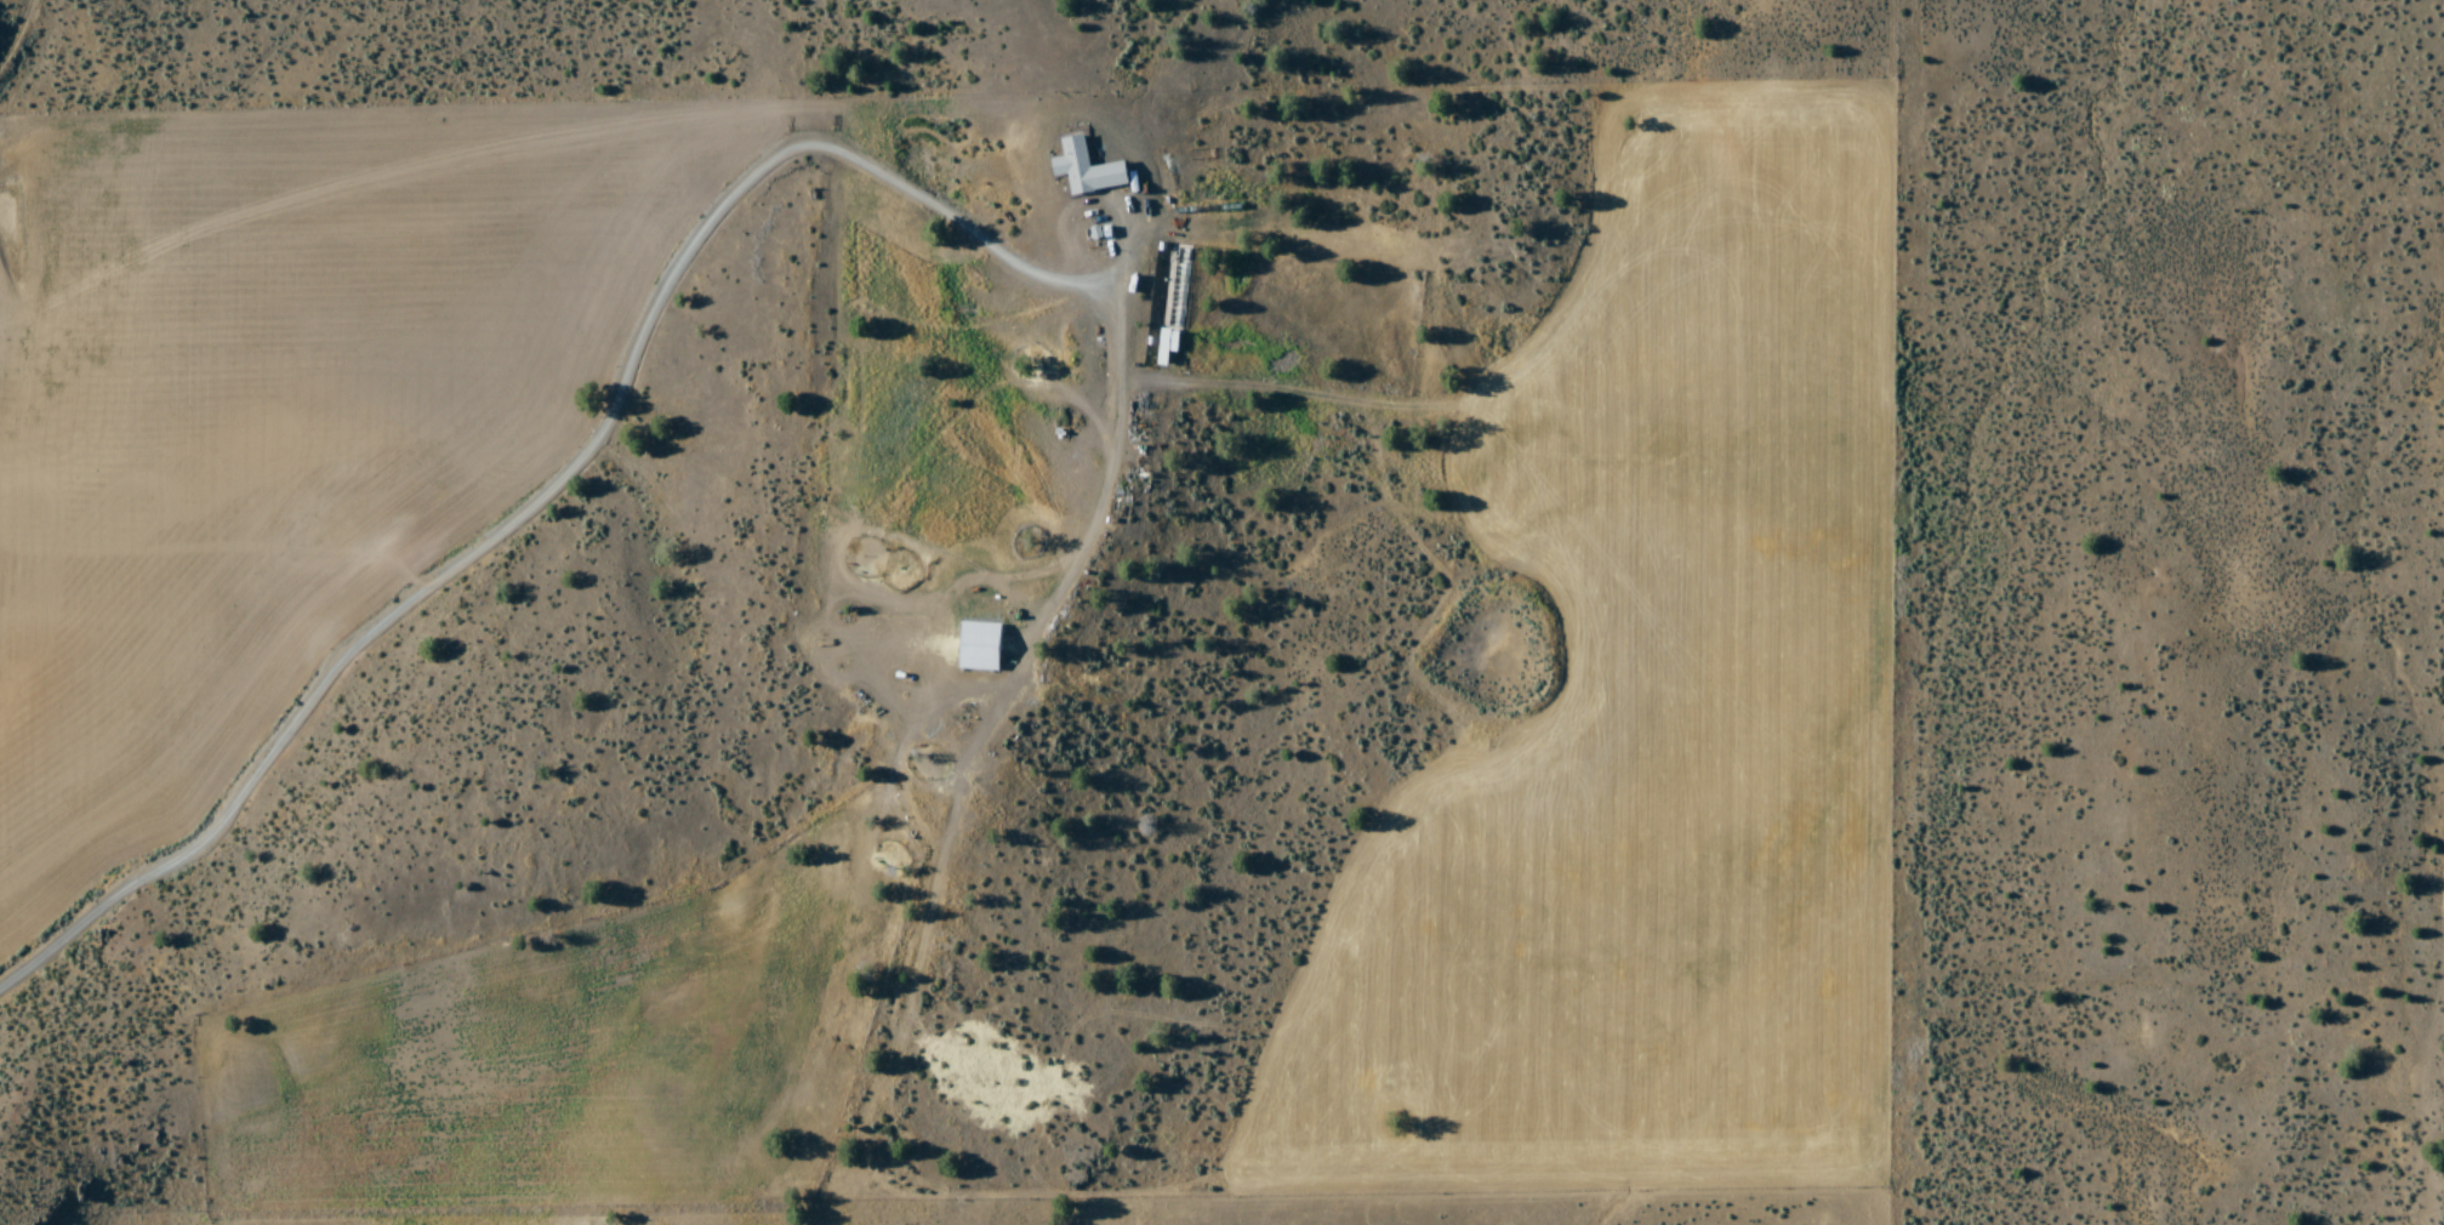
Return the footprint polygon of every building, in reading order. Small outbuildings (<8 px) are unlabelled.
[(1070,195),(1127,185),(1123,163),(1089,170),(1083,135),(1059,139),(1062,157),(1049,159),(1052,177),(1066,175),(1070,195)] [(1166,352),(1177,353),(1177,330),(1158,330),(1157,365),(1166,366),(1166,352)] [(958,670),(998,671),(999,624),(959,623),(958,670)]
